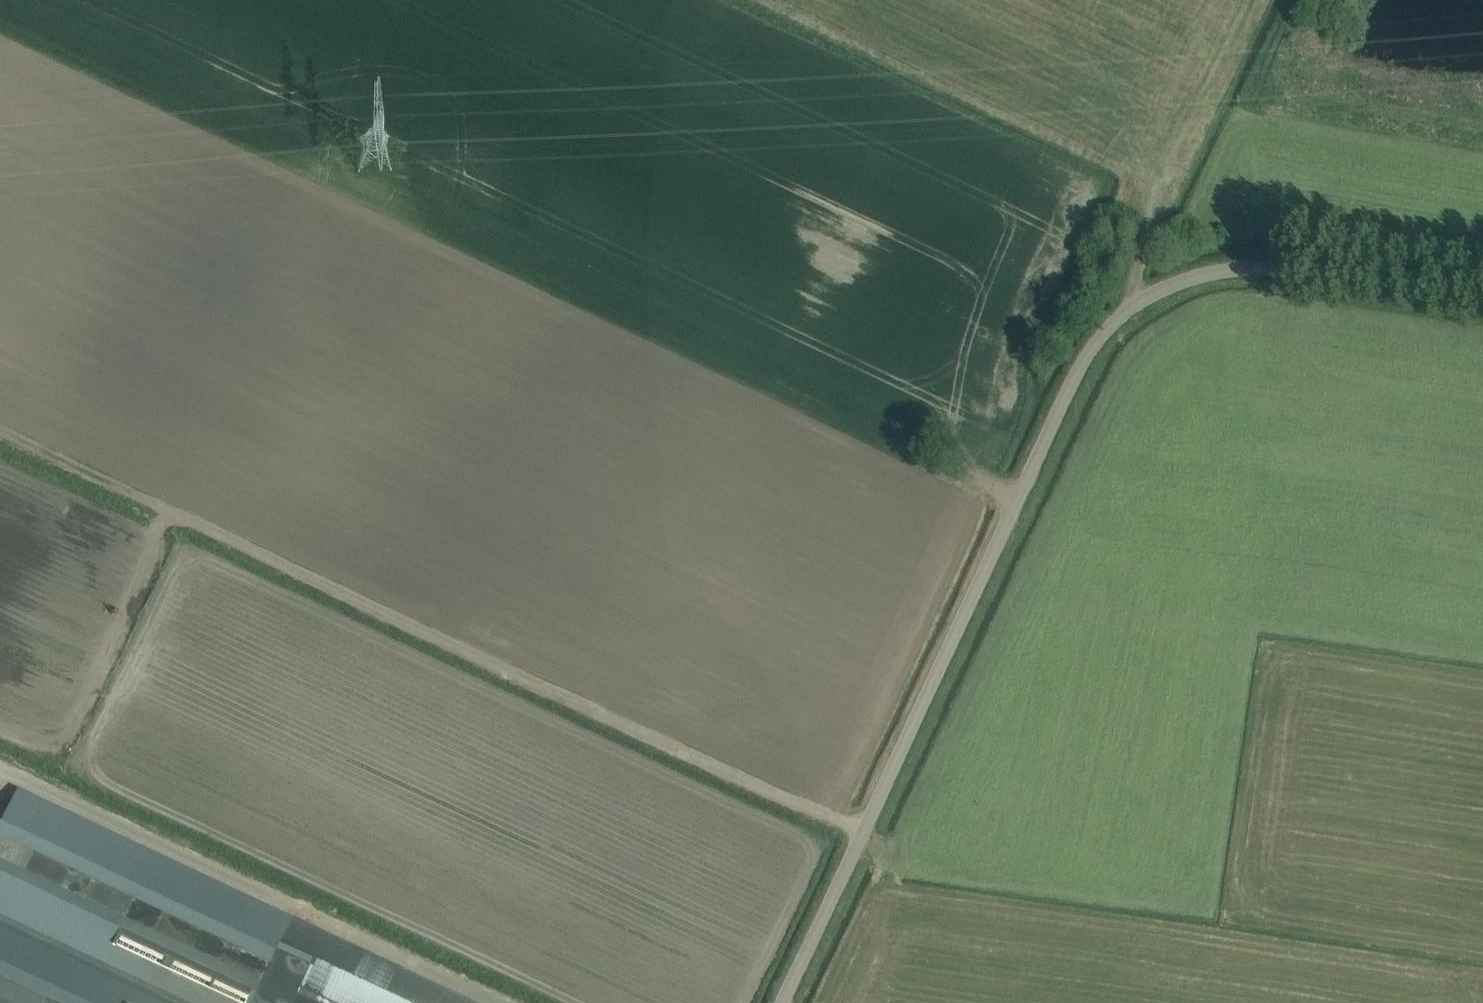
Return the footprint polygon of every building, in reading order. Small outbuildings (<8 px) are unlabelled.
[(20,791),(0,834),(0,923),(171,1002),(247,1002),(288,916),(20,791)] [(257,1002),(472,1002),(295,920),(257,1002)] [(0,923),(0,1002),(171,1002),(0,923)]
